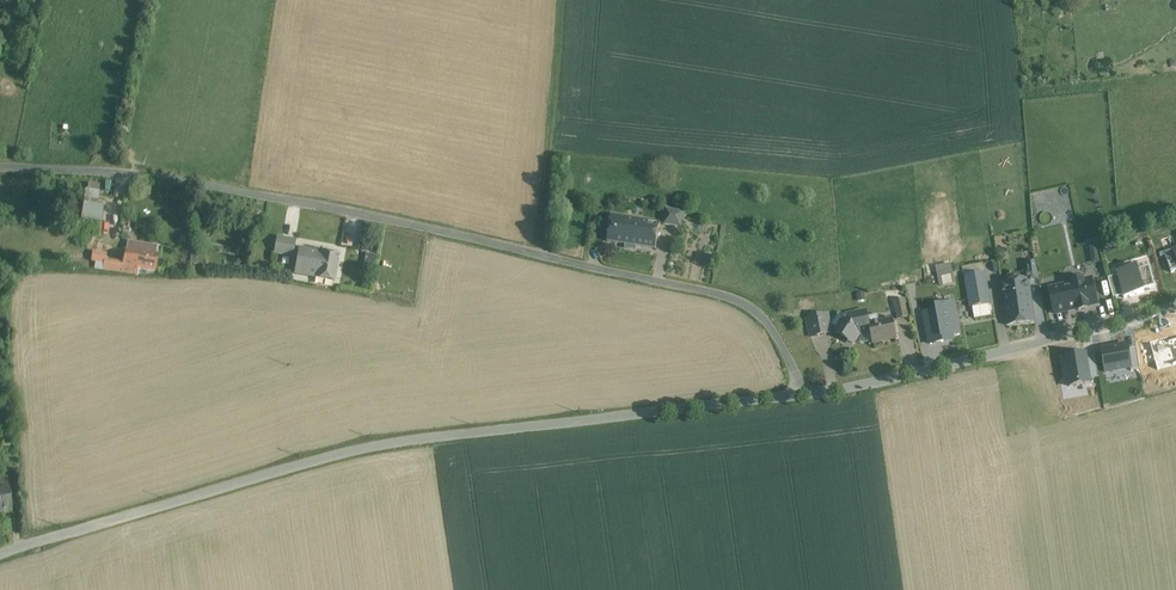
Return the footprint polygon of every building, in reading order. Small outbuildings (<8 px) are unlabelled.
[(13,35),(5,34),(2,44),(11,46),(13,35)] [(99,205),(100,191),(85,190),(84,219),(104,220),(104,205),(99,205)] [(683,213),(666,210),(664,225),(680,228),(683,213)] [(660,224),(611,216),(607,242),(655,250),(660,224)] [(101,224),(80,222),(79,235),(100,237),(101,224)] [(295,240),(277,237),(274,254),(292,257),(295,240)] [(1096,245),(1089,247),(1093,264),(1100,263),(1096,245)] [(339,257),(301,249),(297,273),(334,280),(339,257)] [(1164,253),(1171,273),(1175,271),(1175,249),(1164,253)] [(158,255),(127,250),(124,264),(124,266),(139,269),(155,271),(158,255)] [(374,268),(375,253),(366,252),(365,267),(374,268)] [(124,264),(106,261),(105,269),(138,274),(139,269),(124,266),(124,264)] [(1038,279),(1035,261),(1025,263),(1027,275),(1030,279),(1030,280),(1038,279)] [(1115,276),(1108,278),(1113,297),(1121,295),(1122,301),(1147,294),(1146,289),(1154,286),(1149,268),(1141,270),(1139,263),(1113,270),(1115,276)] [(935,267),(939,287),(954,284),(951,264),(935,267)] [(984,273),(964,276),(970,308),(990,304),(984,273)] [(1079,275),(1073,276),(1071,279),(1072,284),(1049,289),(1054,313),(1078,308),(1078,311),(1088,308),(1087,306),(1097,304),(1091,280),(1083,282),(1082,277),(1079,275)] [(1028,279),(1001,283),(1007,325),(1034,321),(1028,279)] [(903,300),(895,302),(899,320),(907,318),(903,300)] [(935,309),(922,312),(928,347),(955,342),(954,338),(962,336),(955,302),(935,306),(935,309)] [(862,313),(845,316),(835,332),(852,344),(858,335),(870,333),(868,324),(869,323),(869,322),(864,322),(862,313)] [(827,315),(807,319),(810,338),(831,333),(827,315)] [(892,320),(879,323),(878,322),(869,323),(868,324),(870,333),(873,345),(896,340),(892,320)] [(0,480),(0,492),(9,491),(8,479),(0,480)] [(12,514),(9,491),(0,492),(0,515),(12,514)]
